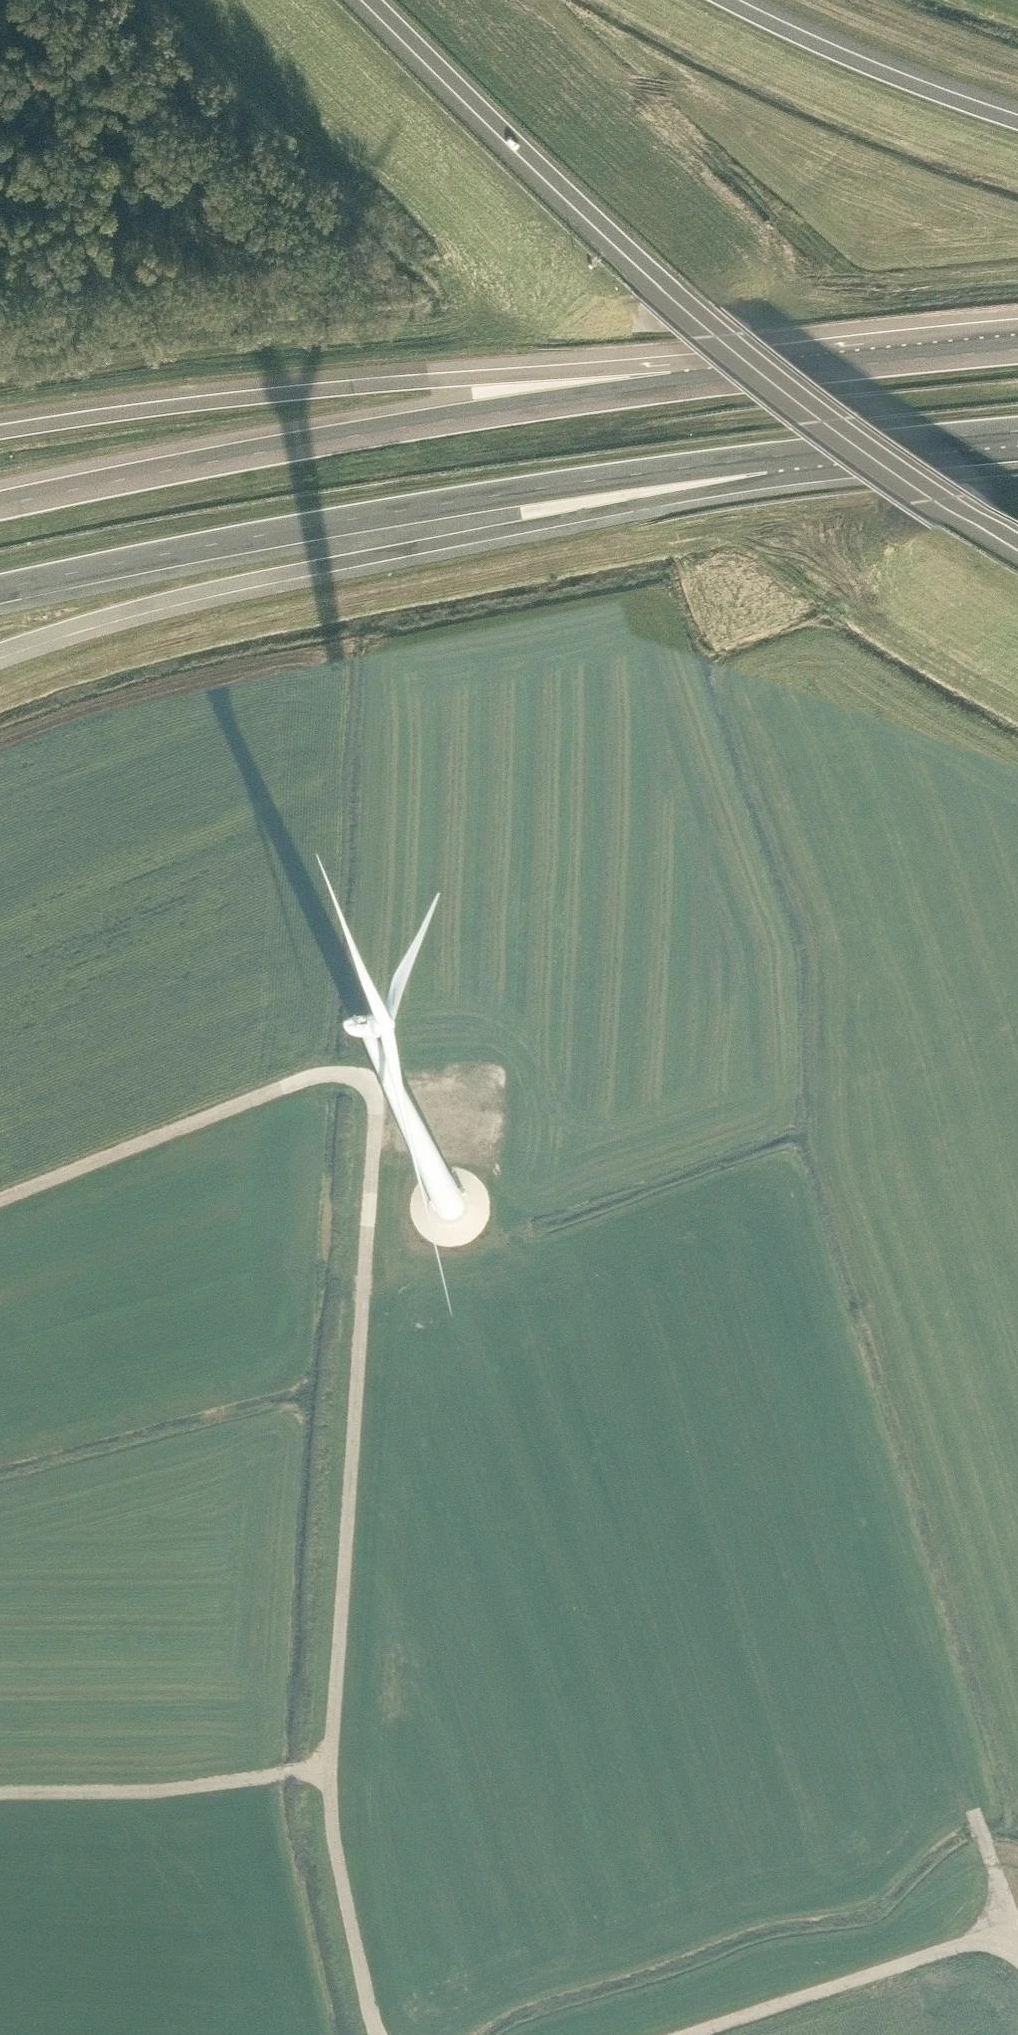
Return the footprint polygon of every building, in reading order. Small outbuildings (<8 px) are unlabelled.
[(456,1193),(454,1192),(451,1192),(449,1192),(447,1192),(445,1193),(443,1194),(441,1195),(439,1196),(438,1198),(437,1200),(436,1202),(435,1205),(435,1207),(435,1210),(435,1211),(436,1213),(437,1215),(438,1217),(440,1219),(442,1220),(443,1221),(444,1221),(446,1222),(448,1222),(450,1222),(452,1222),(454,1222),(456,1221),(458,1220),(460,1219),(462,1217),(463,1215),(464,1213),(465,1211),(465,1209),(465,1207),(465,1205),(465,1202),(464,1200),(463,1199),(461,1197),(460,1195),(458,1194),(456,1193)]
